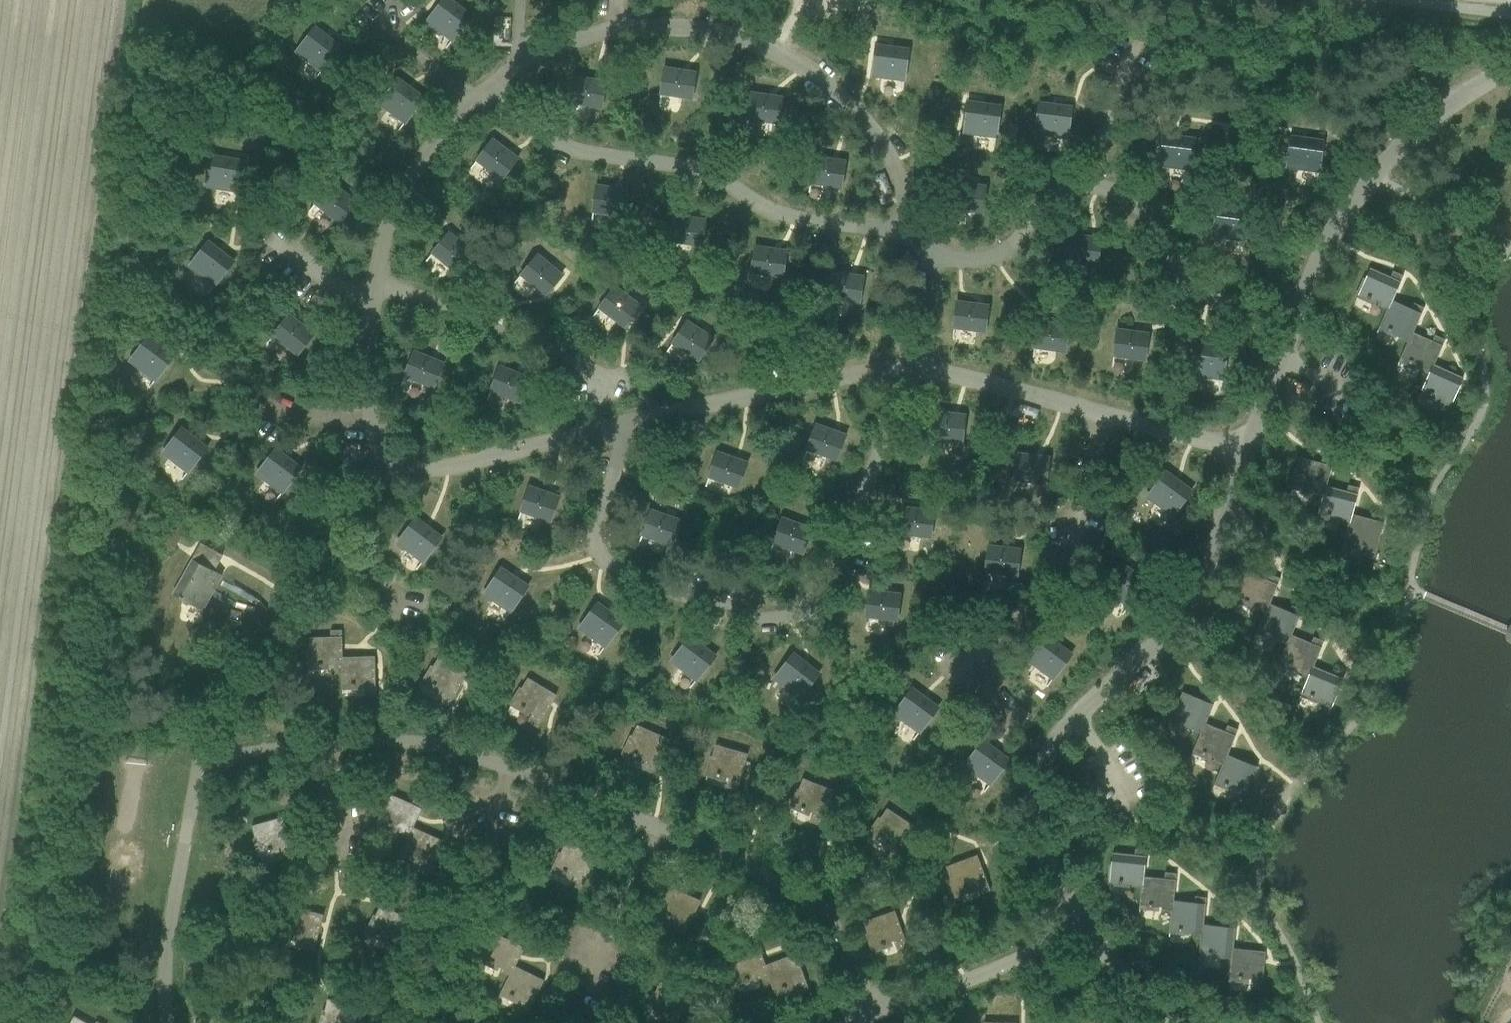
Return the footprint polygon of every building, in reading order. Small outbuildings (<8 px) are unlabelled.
[(452,0),(444,0),(428,21),(452,40),(447,47),(447,48),(472,16),(452,0)] [(316,27),(297,52),(322,71),(316,78),(317,79),(342,46),(316,27)] [(903,89),(904,90),(909,49),(877,45),(873,76),(904,80),(903,89)] [(665,67),(660,103),(661,104),(662,94),(692,98),(696,72),(665,67)] [(575,76),(570,112),(571,113),(572,103),(602,107),(606,81),(575,76)] [(399,78),(380,103),(405,122),(399,130),(400,130),(425,97),(399,78)] [(752,92),(747,128),(748,129),(749,119),(779,123),(783,97),(752,92)] [(969,101),(965,132),(996,136),(994,146),(995,146),(1001,106),(969,101)] [(1066,147),(1067,147),(1072,107),(1040,102),(1036,133),(1067,137),(1066,147)] [(1163,134),(1159,165),(1190,169),(1189,179),(1190,179),(1195,138),(1163,134)] [(1318,181),(1319,171),(1323,140),(1291,136),(1287,167),(1318,171),(1317,181),(1318,181)] [(493,139),(471,168),(472,169),(478,161),(503,179),(519,158),(493,139)] [(243,160),(211,155),(206,186),(237,191),(236,200),(237,201),(243,160)] [(815,156),(809,192),(810,192),(812,183),(842,187),(846,161),(815,156)] [(332,182),(310,211),(310,212),(317,204),(340,222),(357,201),(332,182)] [(955,182),(951,219),(952,219),(953,209),(983,212),(986,186),(955,182)] [(597,185),(592,221),(593,221),(594,211),(625,216),(628,189),(597,185)] [(1244,250),(1245,240),(1250,209),(1218,205),(1214,236),(1245,240),(1243,250),(1244,250)] [(707,219),(676,215),(670,251),(671,251),(672,241),(703,246),(707,219)] [(450,232),(427,260),(427,261),(434,253),(457,273),(474,252),(450,232)] [(1070,234),(1066,270),(1068,260),(1098,264),(1101,238),(1070,234)] [(235,261),(209,241),(190,266),(215,285),(209,293),(235,261)] [(756,246),(751,282),(752,282),(753,272),(783,277),(787,250),(756,246)] [(539,254),(515,282),(516,283),(522,275),(546,295),(563,274),(539,254)] [(1392,300),(1403,276),(1394,271),(1391,277),(1371,268),(1359,294),(1356,301),(1357,301),(1360,294),(1368,297),(1367,298),(1370,300),(1371,298),(1380,302),(1378,305),(1387,309),(1388,309),(1392,300)] [(833,272),(828,308),(829,308),(830,298),(860,302),(864,276),(833,272)] [(616,286),(594,316),(595,316),(600,308),(625,326),(641,305),(616,286)] [(1412,309),(1392,300),(1388,309),(1387,309),(1377,333),(1378,333),(1381,326),(1388,329),(1388,330),(1391,332),(1392,331),(1400,335),(1399,337),(1408,341),(1409,342),(1413,332),(1424,308),(1414,303),(1412,309)] [(958,301),(953,337),(954,337),(955,328),(985,331),(989,305),(958,301)] [(290,314),(267,343),(268,343),(274,336),(298,354),(315,334),(290,314)] [(688,321),(668,351),(668,352),(674,343),(699,360),(714,338),(688,321)] [(1036,347),(1066,351),(1069,325),(1038,321),(1033,357),(1034,357),(1036,347)] [(1118,329),(1113,365),(1114,365),(1115,355),(1145,359),(1149,333),(1118,329)] [(1434,364),(1445,340),(1435,335),(1433,341),(1413,332),(1409,342),(1408,341),(1398,365),(1399,365),(1402,358),(1409,361),(1409,362),(1412,364),(1412,363),(1421,367),(1420,369),(1429,373),(1430,374),(1434,364)] [(175,355),(149,336),(131,361),(155,379),(150,387),(150,388),(175,355)] [(1222,388),(1223,378),(1228,348),(1196,344),(1191,375),(1222,379),(1221,388),(1222,388)] [(415,351),(401,385),(402,385),(406,376),(434,387),(444,363),(415,351)] [(1430,374),(1429,373),(1419,397),(1423,390),(1430,393),(1429,395),(1433,396),(1433,395),(1442,399),(1438,407),(1448,412),(1464,378),(1434,364),(1430,374)] [(501,366),(487,400),(488,400),(492,391),(520,402),(530,377),(501,366)] [(935,411),(930,447),(931,448),(932,438),(963,441),(966,415),(935,411)] [(817,424),(804,458),(805,459),(808,449),(837,460),(846,435),(817,424)] [(208,447),(183,428),(163,452),(188,472),(182,479),(183,480),(208,447)] [(276,448),(257,473),(282,492),(277,500),(302,468),(276,448)] [(718,452),(706,486),(707,486),(710,477),(739,487),(748,462),(718,452)] [(1049,457),(1018,453),(1014,489),(1015,490),(1016,480),(1046,483),(1049,457)] [(1326,486),(1327,486),(1334,460),(1323,457),(1322,463),(1300,457),(1291,492),(1292,492),(1294,485),(1301,487),(1301,488),(1305,489),(1305,488),(1314,490),(1313,493),(1323,496),(1324,496),(1326,486)] [(1168,523),(1174,515),(1192,490),(1166,471),(1148,496),(1173,515),(1167,522),(1168,523)] [(1352,514),(1359,488),(1349,485),(1347,491),(1327,486),(1326,486),(1324,496),(1323,496),(1317,521),(1319,513),(1327,515),(1327,516),(1330,517),(1331,516),(1340,518),(1339,521),(1349,524),(1352,514)] [(530,486),(518,520),(519,521),(522,511),(551,521),(560,496),(530,486)] [(903,507),(899,543),(900,543),(901,533),(931,537),(934,511),(903,507)] [(651,509),(639,544),(640,544),(643,535),(672,545),(681,520),(651,509)] [(1383,522),(1352,514),(1349,524),(1342,549),(1343,549),(1345,541),(1353,543),(1353,545),(1356,545),(1356,544),(1366,547),(1363,556),(1374,558),(1383,522)] [(417,517),(398,542),(423,561),(417,569),(418,570),(442,537),(417,517)] [(783,518),(770,552),(771,552),(775,543),(803,553),(812,528),(783,518)] [(173,523),(164,540),(177,547),(186,530),(173,523)] [(989,545),(985,582),(986,582),(987,572),(1017,575),(1020,549),(989,545)] [(198,551),(174,594),(203,610),(223,575),(212,569),(217,562),(198,551)] [(1124,614),(1129,606),(1148,581),(1122,562),(1103,588),(1129,606),(1123,614),(1124,614)] [(529,586),(502,568),(485,594),(511,611),(505,619),(506,620),(529,586)] [(1269,603),(1270,604),(1280,578),(1270,574),(1268,580),(1247,572),(1234,605),(1234,606),(1237,598),(1245,601),(1244,602),(1248,604),(1248,602),(1257,606),(1256,609),(1265,613),(1266,613),(1269,603)] [(869,590),(865,626),(866,626),(867,616),(897,620),(900,594),(869,590)] [(598,602),(580,628),(605,646),(599,654),(600,654),(624,621),(598,602)] [(1290,612),(1270,604),(1269,603),(1266,613),(1265,613),(1255,637),(1256,637),(1259,629),(1267,632),(1266,634),(1269,635),(1270,634),(1279,637),(1278,640),(1287,644),(1288,644),(1291,635),(1292,635),(1302,610),(1292,606),(1290,612)] [(332,668),(342,668),(343,667),(343,657),(343,646),(342,630),(331,631),(332,637),(309,638),(311,674),(311,673),(311,665),(319,665),(319,667),(323,666),(323,665),(332,665),(332,668)] [(1049,687),(1055,679),(1072,654),(1046,635),(1028,660),(1054,678),(1048,687),(1049,687)] [(1288,644),(1287,644),(1277,668),(1278,668),(1281,661),(1289,664),(1288,665),(1291,666),(1292,665),(1301,669),(1300,672),(1309,675),(1309,676),(1313,666),(1314,666),(1324,641),(1314,637),(1312,643),(1292,635),(1291,635),(1288,644)] [(716,656),(691,636),(672,661),(696,680),(690,687),(691,688),(716,656)] [(794,653),(775,678),(799,697),(793,705),(794,705),(819,673),(794,653)] [(375,656),(343,657),(343,667),(342,668),(343,693),(344,693),(344,685),(352,685),(352,686),(355,686),(355,685),(365,684),(366,694),(376,694),(375,667),(375,656)] [(444,692),(439,700),(449,705),(463,682),(468,674),(440,656),(421,687),(422,687),(426,680),(433,685),(432,686),(435,688),(436,687),(444,692)] [(1343,678),(1314,666),(1313,666),(1309,676),(1309,675),(1299,699),(1300,699),(1303,692),(1310,695),(1310,697),(1313,698),(1314,697),(1323,700),(1319,709),(1329,713),(1343,678)] [(528,721),(538,727),(552,703),(557,695),(528,678),(510,709),(511,709),(515,702),(522,706),(521,708),(524,709),(525,708),(533,713),(528,721)] [(939,707),(913,688),(894,713),(919,732),(914,739),(914,740),(939,707)] [(1204,700),(1183,692),(1172,718),(1169,725),(1170,726),(1173,718),(1181,721),(1180,723),(1183,724),(1184,723),(1193,726),(1192,729),(1201,733),(1205,723),(1206,723),(1216,698),(1206,694),(1204,700)] [(1227,755),(1228,755),(1238,730),(1228,726),(1225,731),(1206,723),(1205,723),(1201,733),(1191,756),(1192,757),(1195,749),(1203,752),(1202,754),(1205,755),(1206,754),(1215,757),(1214,760),(1223,764),(1224,764),(1227,755)] [(638,725),(623,758),(627,751),(634,754),(634,755),(637,757),(638,756),(646,760),(643,768),(653,773),(664,748),(668,739),(638,725)] [(985,792),(991,784),(1009,759),(983,740),(965,765),(990,784),(984,791),(985,792)] [(716,745),(706,779),(707,780),(709,772),(717,774),(717,775),(720,776),(720,775),(730,778),(727,787),(738,790),(745,763),(748,754),(716,745)] [(1224,764),(1223,764),(1213,788),(1214,788),(1217,781),(1225,784),(1224,785),(1227,786),(1228,785),(1237,789),(1233,797),(1243,801),(1257,767),(1228,755),(1227,755),(1224,764)] [(804,778),(790,812),(791,812),(794,805),(802,808),(801,809),(804,810),(805,809),(814,813),(810,821),(820,825),(830,800),(834,791),(804,778)] [(413,827),(414,827),(418,817),(425,803),(415,798),(412,804),(392,795),(377,827),(378,828),(381,821),(389,824),(388,825),(391,827),(392,825),(401,829),(399,832),(408,836),(409,836),(413,827)] [(887,808),(867,838),(868,839),(873,832),(879,836),(878,838),(881,840),(882,838),(890,844),(885,852),(894,858),(909,835),(915,827),(887,808)] [(284,817),(253,826),(262,860),(263,860),(261,852),(269,850),(269,852),(272,851),(272,849),(281,847),(284,856),(295,853),(287,825),(284,817)] [(409,836),(408,836),(398,860),(402,853),(409,856),(409,857),(412,859),(412,858),(421,862),(417,870),(427,875),(439,850),(443,841),(414,827),(413,827),(409,836)] [(566,842),(552,875),(553,875),(556,868),(563,871),(563,872),(566,874),(567,872),(576,876),(572,885),(582,889),(593,864),(597,855),(566,842)] [(1144,877),(1147,850),(1136,849),(1135,855),(1113,853),(1110,880),(1110,889),(1111,889),(1111,881),(1119,882),(1119,883),(1123,883),(1123,882),(1132,883),(1132,886),(1142,887),(1143,887),(1144,877)] [(980,894),(991,890),(981,864),(978,855),(947,866),(959,900),(960,900),(957,893),(965,890),(965,891),(968,890),(968,889),(977,885),(980,894)] [(1173,901),(1174,901),(1176,874),(1166,872),(1165,879),(1144,877),(1143,887),(1142,887),(1139,912),(1140,913),(1141,905),(1149,905),(1149,907),(1152,907),(1153,906),(1162,907),(1162,910),(1172,911),(1173,901)] [(701,901),(670,887),(656,920),(660,913),(667,916),(667,917),(670,919),(670,918),(679,922),(675,930),(685,935),(697,910),(701,901)] [(1203,925),(1204,925),(1206,898),(1196,897),(1195,903),(1174,901),(1173,901),(1172,911),(1169,936),(1170,936),(1171,928),(1179,929),(1179,931),(1182,931),(1182,930),(1192,931),(1192,934),(1202,935),(1203,925)] [(385,948),(395,953),(407,928),(411,919),(381,905),(366,937),(366,938),(370,930),(377,934),(376,935),(380,937),(380,935),(389,940),(385,948)] [(292,906),(283,941),(284,941),(286,934),(293,936),(293,937),(296,938),(297,937),(306,939),(304,948),(314,951),(321,925),(324,915),(292,906)] [(895,911),(864,922),(876,956),(877,956),(874,948),(882,945),(882,947),(886,945),(885,944),(894,941),(898,950),(908,946),(899,920),(895,911)] [(1233,949),(1234,949),(1236,922),(1225,921),(1225,927),(1204,925),(1203,925),(1202,935),(1199,960),(1200,960),(1201,952),(1209,953),(1209,955),(1212,955),(1212,954),(1222,955),(1221,957),(1231,959),(1232,959),(1233,949)] [(515,966),(516,966),(521,956),(528,942),(518,937),(515,943),(495,933),(479,965),(480,966),(483,958),(491,962),(490,963),(493,965),(494,963),(503,968),(501,970),(510,975),(511,975),(515,966)] [(759,978),(768,975),(769,975),(765,965),(766,965),(762,955),(756,940),(746,943),(748,949),(728,957),(740,991),(741,991),(738,983),(746,980),(746,982),(749,980),(749,979),(758,976),(759,978)] [(1265,952),(1234,949),(1233,949),(1232,959),(1231,959),(1229,984),(1230,984),(1230,976),(1239,977),(1238,979),(1242,979),(1242,978),(1252,979),(1251,988),(1262,989),(1265,952)] [(796,954),(766,965),(765,965),(769,975),(768,975),(777,999),(778,999),(775,991),(783,988),(784,990),(787,989),(786,987),(796,984),(799,993),(809,989),(799,963),(796,954)] [(511,975),(510,975),(499,998),(500,998),(503,991),(511,995),(510,996),(513,997),(514,996),(523,1001),(519,1009),(528,1014),(540,989),(544,980),(516,966),(515,966),(511,975)] [(1077,978),(1057,981),(1055,982),(1057,991),(1078,987),(1077,978)] [(645,1014),(649,1007),(656,1011),(656,1012),(659,1013),(659,1012),(668,1017),(665,1022),(677,1022),(686,1005),(691,997),(661,982),(645,1014)] [(322,1022),(356,1022),(358,1017),(360,1007),(328,999),(322,1022)]
